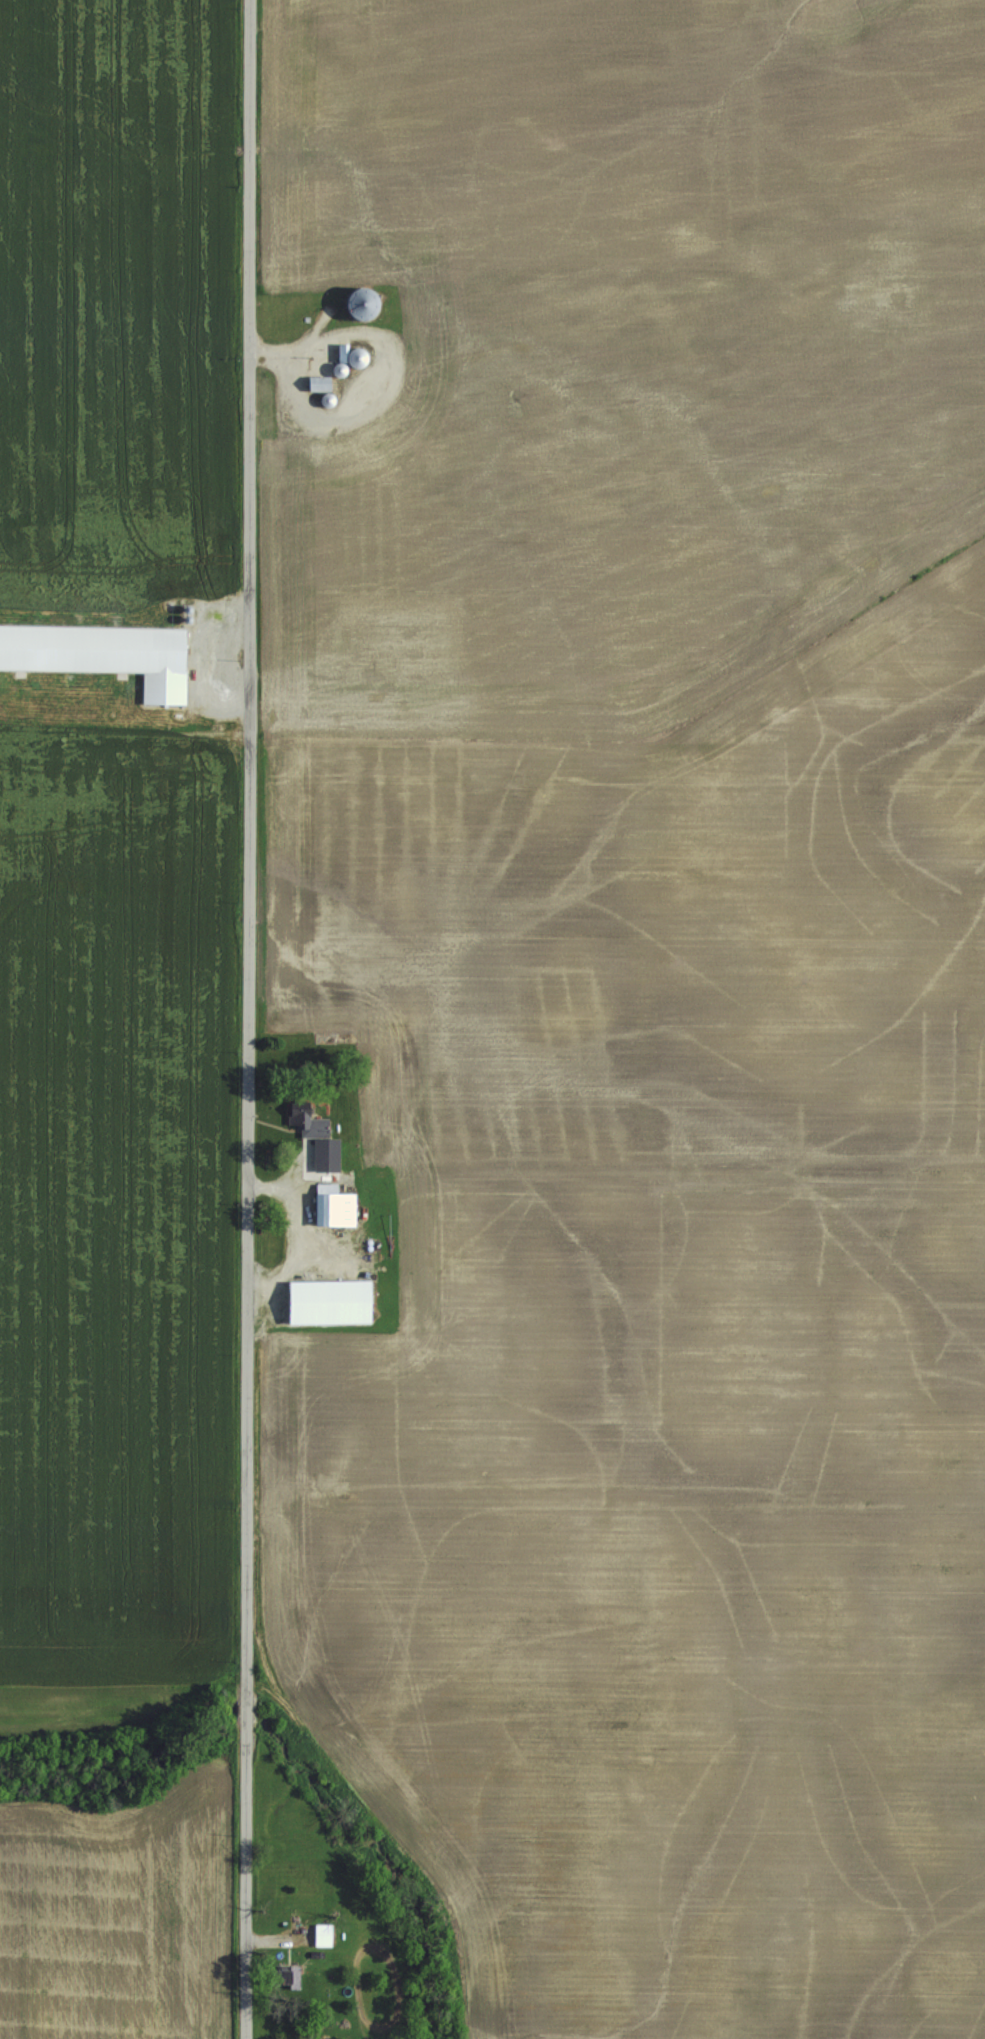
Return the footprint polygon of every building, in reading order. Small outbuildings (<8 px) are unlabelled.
[(0,624),(0,669),(146,672),(145,703),(190,703),(192,627),(0,624)] [(377,1321),(377,1278),(289,1278),(289,1321),(377,1321)] [(334,1922),(316,1922),(317,1945),(335,1945),(334,1922)]
